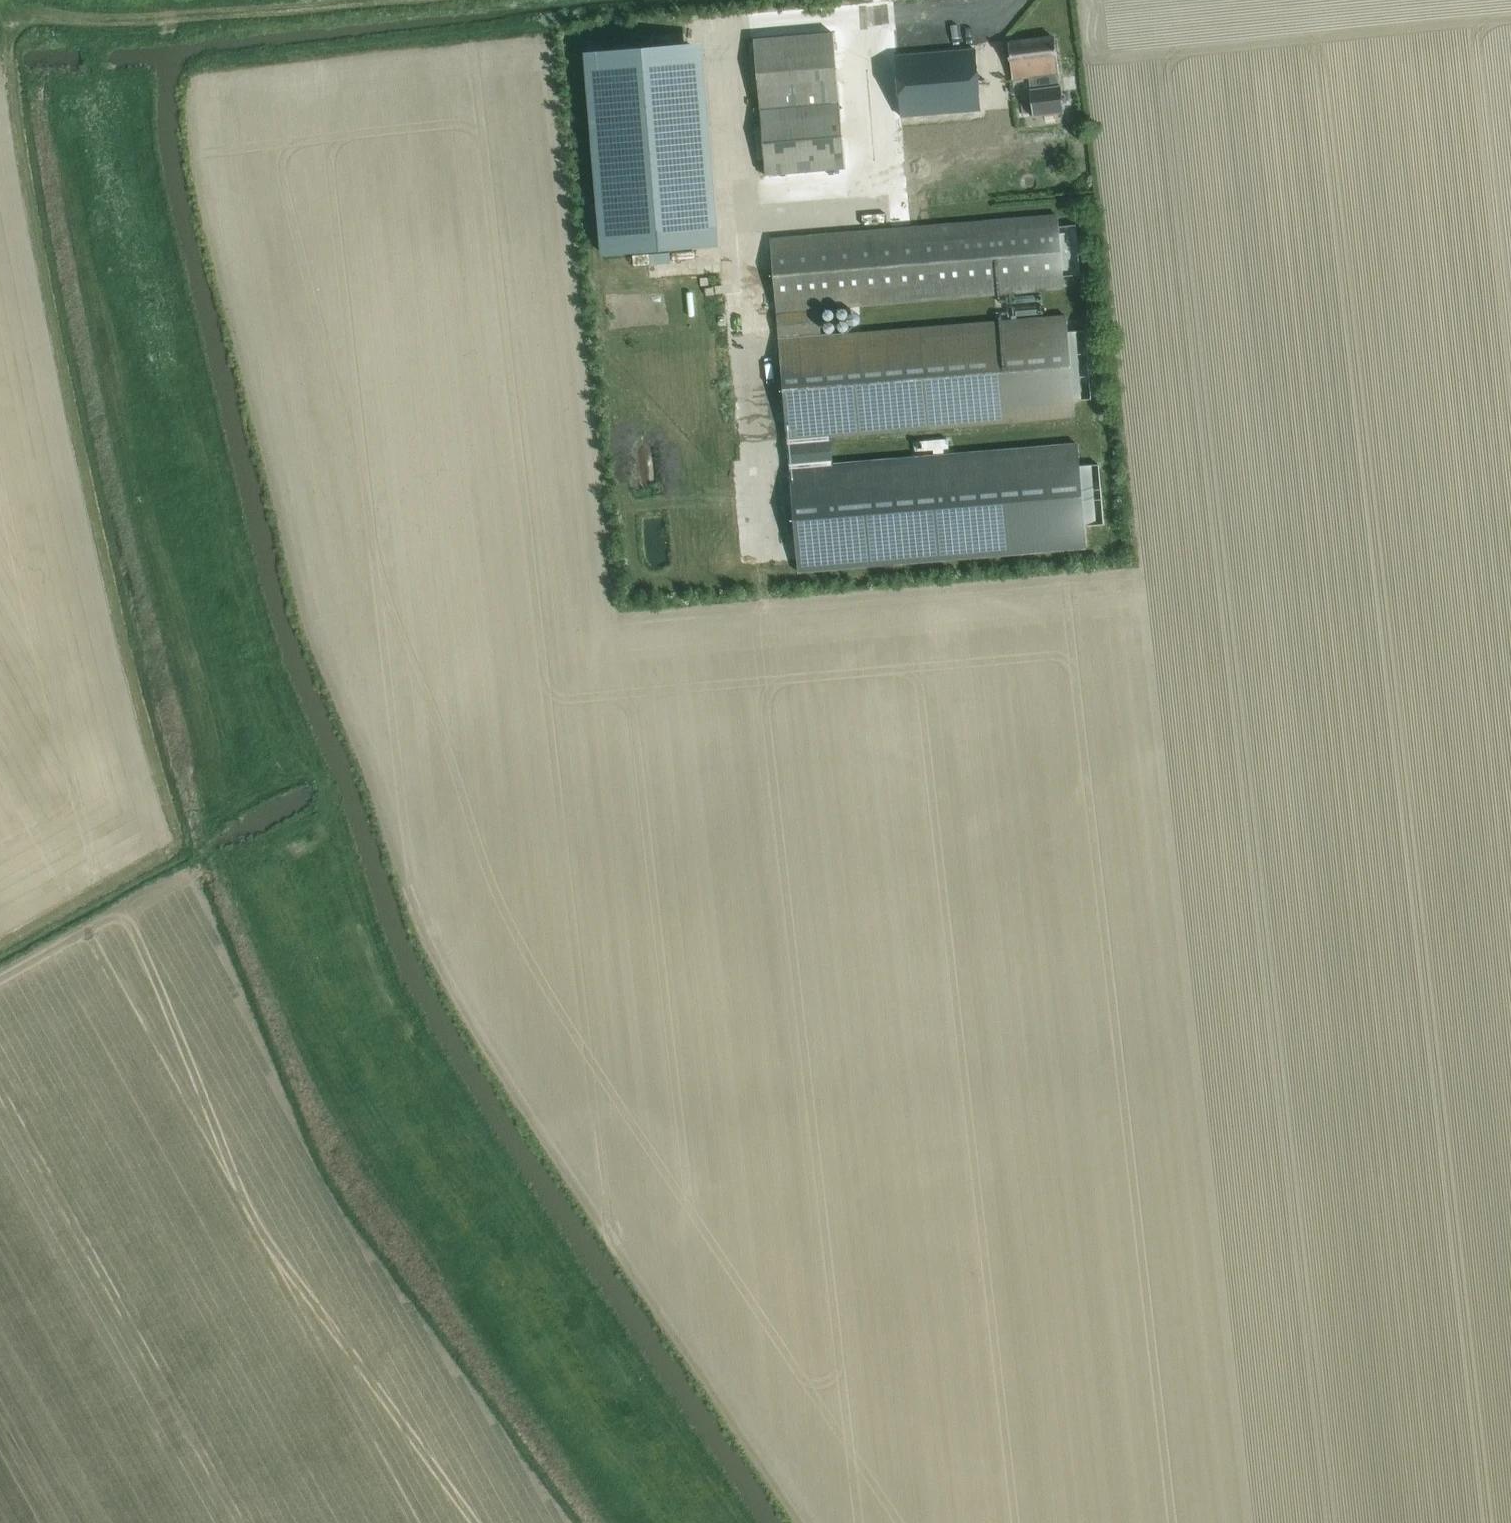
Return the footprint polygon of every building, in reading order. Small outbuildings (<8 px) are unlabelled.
[(844,168),(835,52),(833,32),(753,39),(765,175),(844,168)] [(1029,77),(1030,88),(1028,88),(1032,117),(1054,115),(1054,114),(1064,112),(1054,37),(1008,43),(1012,79),(1029,77)] [(682,43),(588,51),(605,255),(699,247),(682,43)] [(973,113),(966,44),(894,48),(894,49),(901,121),(973,113)] [(819,331),(817,308),(1063,287),(1057,213),(770,237),(787,439),(1075,415),(1066,311),(819,331)] [(834,452),(832,436),(790,440),(798,544),(1085,521),(1075,429),(834,452)]
